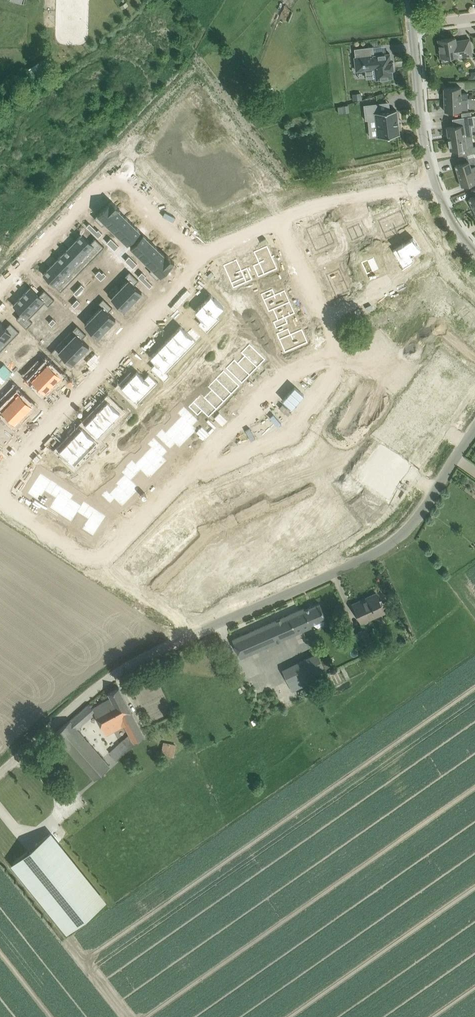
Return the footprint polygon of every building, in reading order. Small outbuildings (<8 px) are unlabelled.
[(441,57),(449,56),(449,58),(472,54),(470,38),(456,40),(455,37),(438,39),(441,57)] [(392,61),(391,61),(390,53),(374,55),(373,46),(354,48),(355,57),(356,70),(375,68),(376,79),(393,77),(392,69),(393,68),(392,61)] [(444,87),(444,99),(467,98),(467,92),(461,92),(460,87),(444,87)] [(467,98),(444,99),(445,111),(461,110),(461,109),(467,109),(467,98)] [(378,102),(363,104),(365,119),(376,118),(378,136),(399,134),(396,109),(379,111),(378,102)] [(447,126),(448,138),(470,135),(468,123),(447,126)] [(448,138),(450,150),(467,147),(466,141),(472,140),(471,135),(448,138)] [(458,175),(474,170),(474,156),(474,155),(469,157),(470,157),(467,158),(466,155),(457,158),(458,163),(455,164),(458,175)] [(458,175),(461,186),(474,182),(474,180),(474,176),(474,175),(474,170),(458,175)] [(111,200),(94,217),(102,225),(106,222),(105,221),(118,208),(118,209),(120,208),(111,200)] [(118,208),(105,221),(106,222),(112,229),(125,215),(118,209),(118,208)] [(400,209),(382,217),(388,230),(383,232),(386,238),(398,233),(395,227),(406,222),(400,209)] [(125,215),(112,229),(120,236),(132,223),(125,215)] [(91,221),(86,225),(90,229),(95,224),(91,221)] [(319,222),(306,228),(314,246),(327,240),(319,222)] [(132,223),(120,236),(127,243),(140,230),(132,223)] [(359,223),(353,226),(358,237),(364,235),(359,223)] [(95,224),(90,229),(94,233),(99,228),(95,224)] [(353,226),(347,228),(352,240),(358,237),(353,226)] [(99,228),(94,233),(98,237),(103,232),(99,228)] [(82,233),(72,243),(90,261),(104,246),(95,237),(91,241),(82,233)] [(143,233),(130,246),(138,254),(151,240),(143,233)] [(111,236),(107,241),(111,245),(115,240),(111,236)] [(413,236),(396,247),(404,258),(400,261),(404,267),(414,260),(411,255),(421,248),(413,236)] [(115,240),(111,245),(115,249),(119,244),(115,240)] [(151,240),(138,254),(145,261),(158,248),(151,240)] [(72,243),(63,253),(80,270),(90,261),(72,243)] [(259,262),(253,265),(258,276),(265,273),(263,269),(275,263),(267,245),(254,251),(259,262)] [(158,248),(145,261),(152,267),(153,268),(165,255),(165,254),(158,248)] [(63,253),(53,263),(71,280),(80,270),(63,253)] [(152,267),(149,271),(157,279),(174,261),(166,253),(165,254),(165,255),(153,268),(152,267)] [(130,254),(125,259),(129,263),(134,258),(130,254)] [(374,256),(368,259),(373,270),(379,268),(374,256)] [(134,258),(129,263),(133,266),(138,262),(134,258)] [(237,259),(223,264),(231,283),(244,277),(246,282),(252,279),(247,267),(242,270),(237,259)] [(368,259),(362,262),(367,273),(373,270),(368,259)] [(53,263),(43,273),(52,282),(47,286),(56,295),(71,280),(53,263)] [(128,279),(120,287),(133,300),(142,291),(134,283),(138,279),(129,270),(125,275),(128,279)] [(103,271),(102,272),(98,276),(101,279),(106,274),(103,271)] [(142,271),(138,275),(142,279),(146,275),(142,271)] [(342,272),(328,278),(336,296),(350,291),(342,272)] [(146,275),(142,279),(146,283),(150,278),(146,275)] [(150,278),(146,283),(150,287),(154,282),(150,278)] [(83,281),(77,287),(80,290),(85,284),(83,281)] [(31,286),(22,295),(35,308),(43,300),(48,305),(54,299),(44,289),(39,294),(31,286)] [(108,292),(103,297),(112,306),(117,302),(124,309),(133,300),(120,287),(112,296),(108,292)] [(211,293),(202,302),(216,315),(230,301),(224,288),(215,297),(211,293)] [(272,288),(261,293),(264,300),(268,298),(273,308),(290,301),(285,289),(275,294),(272,288)] [(22,295),(13,304),(22,312),(16,318),(26,327),(33,321),(27,316),(35,308),(22,295)] [(102,306),(94,314),(107,327),(115,318),(108,311),(112,306),(103,297),(98,302),(102,306)] [(77,298),(72,303),(75,306),(80,301),(77,298)] [(290,301),(273,308),(278,319),(273,321),(276,328),(288,322),(285,317),(295,313),(290,301)] [(202,302),(194,310),(202,318),(198,322),(207,331),(219,318),(216,315),(202,302)] [(420,307),(415,311),(424,320),(429,316),(420,307)] [(82,319),(77,324),(86,333),(90,329),(98,336),(107,327),(94,314),(85,323),(82,319)] [(7,343),(19,331),(10,322),(6,326),(0,321),(0,337),(7,343)] [(75,333),(67,341),(81,354),(89,345),(82,338),(86,333),(77,324),(72,329),(75,333)] [(181,324),(173,333),(185,344),(185,345),(188,348),(201,335),(192,326),(187,331),(181,324)] [(288,328),(277,333),(279,339),(284,337),(289,350),(308,342),(302,328),(291,333),(288,328)] [(28,334),(31,337),(35,341),(39,337),(32,330),(28,334)] [(466,339),(471,344),(474,340),(474,341),(474,330),(466,339)] [(232,332),(227,337),(230,340),(235,335),(232,332)] [(173,333),(165,340),(178,352),(185,345),(185,344),(173,333)] [(227,337),(222,343),(225,346),(230,340),(227,337)] [(165,340),(158,348),(174,363),(181,355),(178,352),(165,340)] [(56,346),(51,351),(60,360),(64,356),(72,363),(81,354),(67,341),(59,350),(56,346)] [(253,347),(245,355),(257,367),(265,359),(253,347)] [(158,348),(150,356),(155,362),(151,366),(165,380),(170,375),(166,371),(174,363),(158,348)] [(219,350),(214,356),(217,358),(222,353),(219,350)] [(47,362),(40,370),(53,382),(61,374),(53,367),(58,362),(49,354),(44,359),(47,362)] [(245,355),(238,363),(250,375),(257,367),(245,355)] [(200,359),(195,365),(198,367),(203,362),(200,359)] [(209,361),(204,366),(207,369),(212,364),(209,361)] [(238,363),(230,371),(242,383),(250,375),(238,363)] [(204,366),(199,371),(202,374),(207,369),(204,366)] [(137,369),(129,378),(146,394),(158,381),(149,372),(144,377),(137,369)] [(190,369),(185,375),(188,377),(192,374),(193,372),(190,369)] [(29,374),(24,379),(33,388),(37,383),(45,391),(53,382),(40,370),(32,377),(29,374)] [(227,373),(219,381),(232,393),(240,385),(227,373)] [(188,377),(186,379),(189,382),(194,377),(192,374),(188,377)] [(129,378),(121,386),(129,393),(124,398),(133,406),(146,394),(129,378)] [(359,379),(351,391),(371,405),(383,388),(372,381),(369,386),(359,379)] [(219,381),(212,389),(224,401),(232,393),(219,381)] [(19,384),(7,397),(10,400),(11,400),(24,412),(32,404),(24,397),(29,392),(19,384)] [(212,389),(204,397),(217,409),(224,401),(212,389)] [(351,391),(343,402),(363,416),(371,405),(351,391)] [(193,401),(189,406),(198,415),(202,410),(209,417),(217,409),(204,397),(197,404),(193,401)] [(108,399),(100,407),(112,419),(120,412),(123,415),(128,410),(119,401),(115,406),(108,399)] [(0,411),(0,418),(5,423),(11,417),(15,421),(24,412),(11,400),(10,400),(0,411)] [(343,402),(335,414),(355,428),(363,416),(343,402)] [(183,417),(175,425),(188,438),(197,429),(188,421),(193,415),(184,406),(177,412),(183,417)] [(100,407),(93,415),(105,427),(112,419),(100,407)] [(93,415),(85,423),(97,435),(105,427),(93,415)] [(162,428),(156,434),(166,444),(171,439),(179,447),(188,438),(175,425),(167,433),(162,428)] [(82,426),(74,434),(87,446),(95,438),(82,426)] [(74,434),(67,441),(79,453),(87,446),(74,434)] [(123,434),(117,439),(120,442),(126,437),(123,434)] [(153,448),(145,456),(158,469),(167,460),(158,451),(163,446),(154,437),(147,443),(153,448)] [(117,439),(112,445),(115,448),(120,442),(117,439)] [(67,441),(59,450),(66,456),(61,461),(70,469),(75,464),(72,461),(79,453),(67,441)] [(383,450),(378,457),(384,461),(370,481),(389,494),(403,475),(390,466),(396,458),(383,450)] [(104,453),(99,458),(102,461),(107,455),(104,453)] [(132,459),(126,465),(126,466),(136,475),(141,470),(149,478),(158,469),(145,456),(137,464),(132,459)] [(99,458),(94,463),(97,466),(102,461),(99,458)] [(126,475),(118,484),(131,497),(140,488),(131,479),(136,475),(126,466),(122,471),(126,475)] [(254,475),(244,480),(251,496),(260,491),(262,496),(269,493),(263,481),(258,484),(254,475)] [(38,476),(27,492),(39,500),(45,490),(50,493),(57,483),(51,479),(49,483),(38,476)] [(244,480),(234,484),(241,500),(251,496),(244,480)] [(56,497),(49,506),(60,514),(71,498),(60,491),(63,487),(57,483),(50,493),(56,497)] [(106,489),(101,494),(110,503),(115,498),(122,506),(131,497),(118,484),(110,492),(106,489)] [(234,484),(223,489),(230,505),(241,500),(234,484)] [(220,490),(210,495),(217,510),(227,506),(220,490)] [(210,495),(200,499),(207,515),(217,510),(210,495)] [(71,498),(60,514),(71,521),(78,511),(83,515),(90,504),(84,500),(81,504),(71,498)] [(193,512),(188,515),(193,526),(199,523),(197,519),(207,515),(200,499),(190,504),(193,512)] [(88,518),(82,528),(93,535),(104,519),(93,512),(96,508),(90,504),(83,515),(88,518)] [(299,529),(292,513),(276,520),(285,540),(296,534),(297,537),(297,538),(302,548),(310,545),(311,546),(313,545),(313,544),(316,543),(319,542),(318,541),(326,538),(323,529),(321,530),(318,524),(300,532),(299,529)] [(171,522),(162,532),(175,544),(183,536),(188,542),(195,535),(185,525),(180,531),(171,522)] [(162,532),(153,541),(162,549),(157,554),(167,564),(173,557),(168,552),(175,544),(162,532)] [(195,553),(189,558),(192,561),(197,555),(195,553)] [(140,555),(129,565),(144,579),(153,569),(157,573),(162,568),(153,559),(148,563),(140,555)] [(189,558),(184,563),(187,566),(192,561),(189,558)] [(354,606),(361,622),(385,611),(376,592),(367,597),(368,599),(354,606)] [(303,607),(294,611),(302,630),(312,626),(311,624),(326,617),(319,603),(304,609),(303,607)] [(302,630),(294,611),(232,638),(240,657),(302,630)] [(356,633),(363,646),(371,643),(365,629),(356,633)] [(282,669),(292,690),(328,674),(318,653),(282,669)] [(111,697),(92,708),(95,713),(107,735),(125,725),(129,734),(134,742),(144,736),(132,713),(133,713),(119,687),(108,693),(111,697)] [(95,713),(92,708),(89,704),(55,733),(95,779),(110,765),(96,750),(77,728),(95,713)] [(135,743),(134,742),(129,734),(110,752),(116,759),(135,743)] [(162,754),(175,756),(177,743),(164,740),(162,754)] [(105,901),(50,833),(13,862),(68,931),(105,901)]
